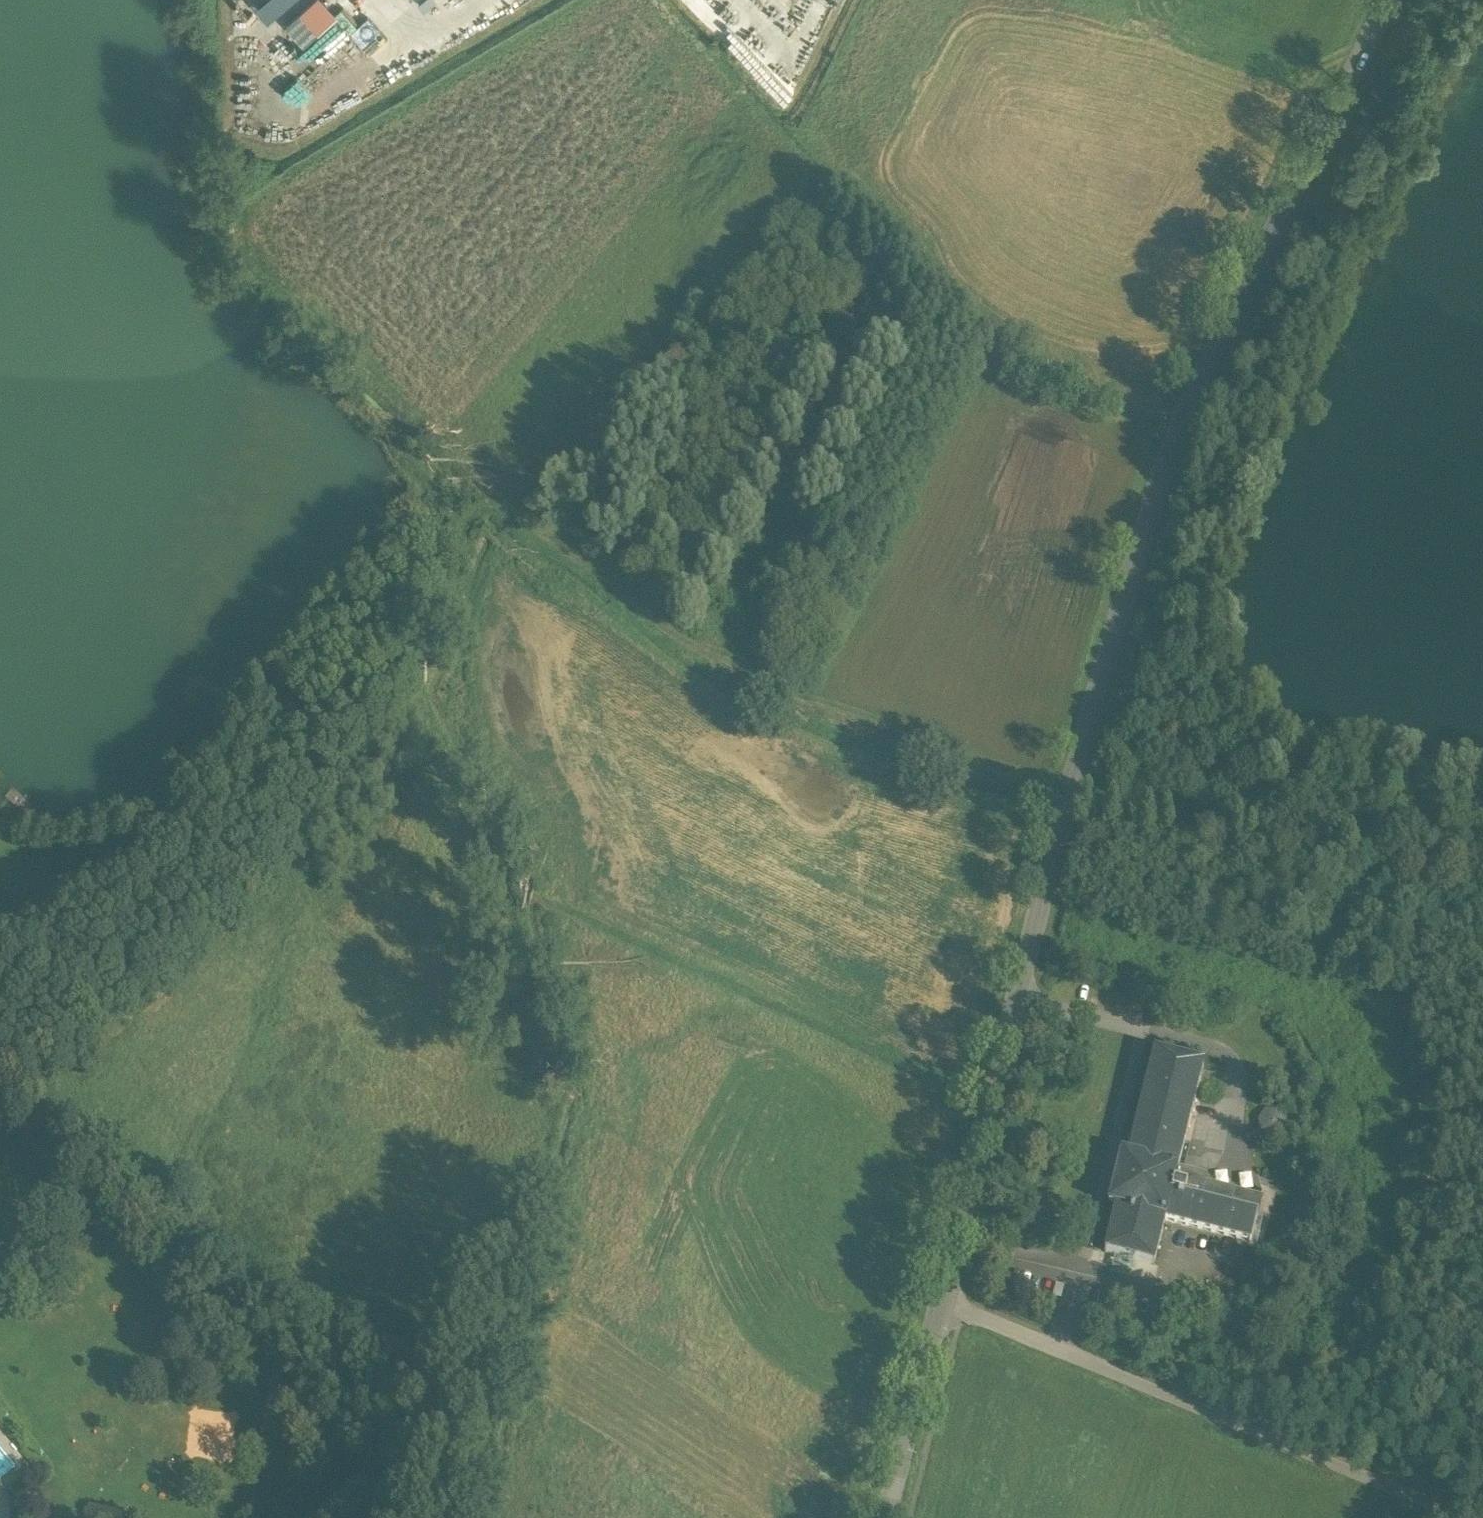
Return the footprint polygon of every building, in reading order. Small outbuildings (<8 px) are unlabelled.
[(339,13),(326,0),(312,0),(301,11),(319,31),(339,13)] [(1154,1053),(1104,1254),(1153,1266),(1165,1221),(1171,1195),(1177,1170),(1203,1065),(1154,1053)] [(1288,1130),(1285,1108),(1259,1113),(1263,1135),(1288,1130)] [(1263,1191),(1177,1170),(1171,1195),(1257,1217),(1263,1191)] [(1257,1217),(1171,1195),(1165,1221),(1251,1242),(1257,1217)]
